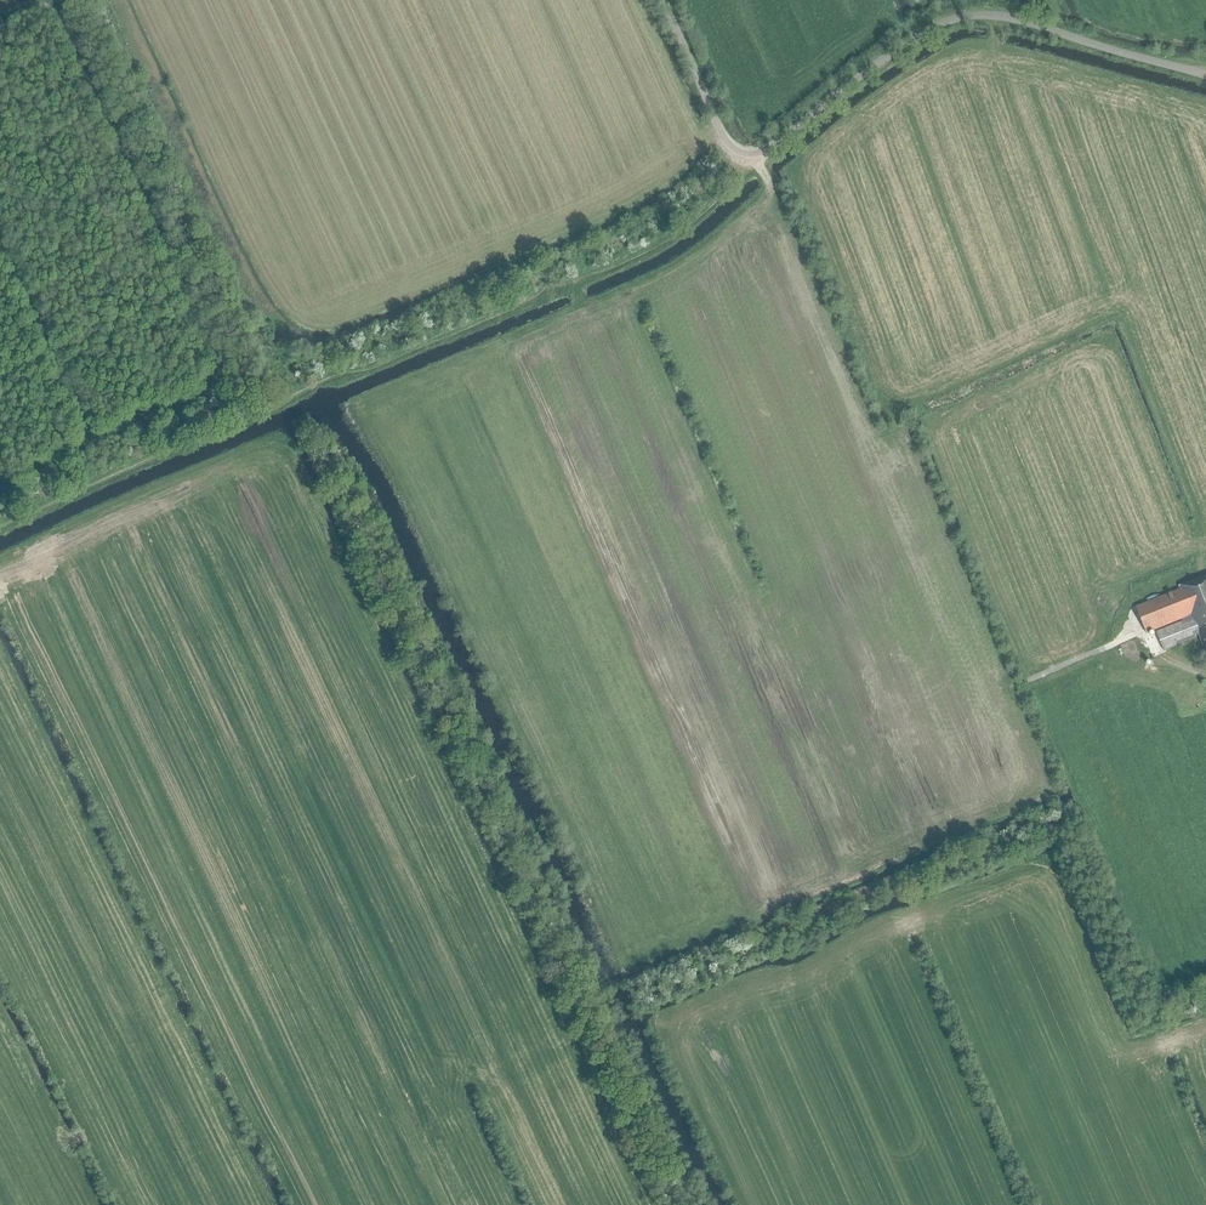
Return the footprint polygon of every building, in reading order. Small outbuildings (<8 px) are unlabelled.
[(1198,632),(1201,639),(1200,639),(1205,653),(1205,575),(1179,586),(1180,589),(1135,607),(1146,632),(1182,618),(1183,621),(1156,631),(1164,650),(1195,638),(1193,634),(1198,632)]
